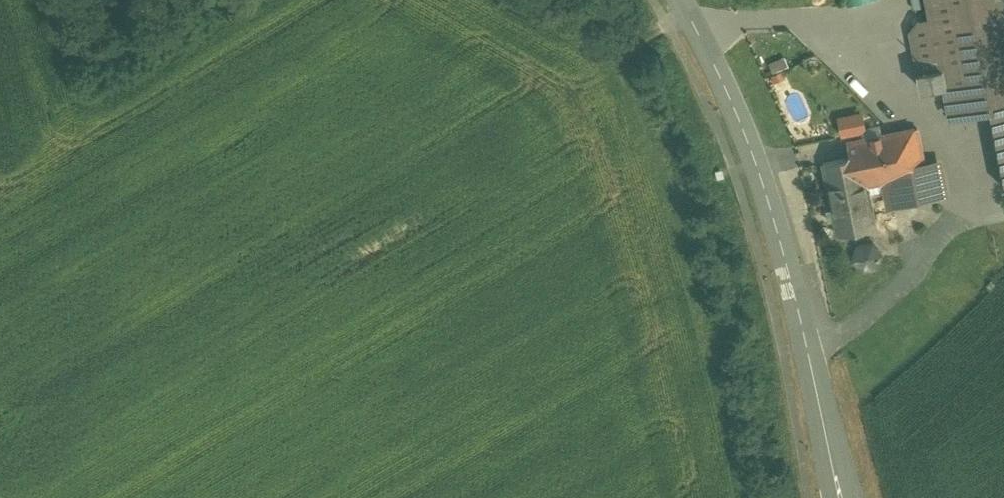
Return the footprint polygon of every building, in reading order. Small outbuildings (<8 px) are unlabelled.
[(932,19),(919,22),(911,32),(923,91),(937,89),(946,87),(949,102),(952,119),(991,112),(1003,181),(1003,0),(928,0),(932,19)] [(777,72),(793,65),(789,56),(773,62),(777,72)] [(946,87),(937,89),(940,104),(949,102),(946,87)] [(869,111),(843,116),(846,135),(873,130),(869,111)] [(916,129),(847,143),(850,158),(861,156),(869,197),(904,190),(907,205),(942,199),(936,169),(925,171),(916,129)] [(869,197),(861,156),(850,158),(823,164),(838,237),(876,229),(869,197)] [(870,249),(867,246),(862,245),(858,245),(854,247),(850,249),(847,252),(846,256),(845,261),(846,265),(848,269),(851,272),(854,274),(858,275),(863,275),(867,274),(871,272),(873,268),(875,264),(876,260),(875,256),(873,252),(870,249)]
